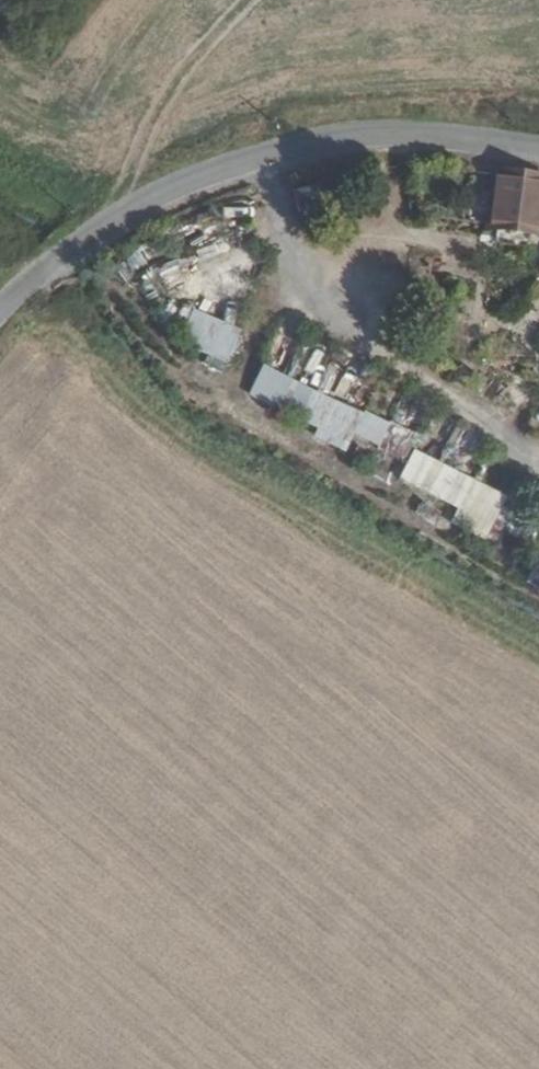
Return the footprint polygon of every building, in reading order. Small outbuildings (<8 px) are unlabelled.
[(490,223),(536,230),(538,211),(538,173),(498,167),(490,223)] [(181,336),(231,359),(244,332),(194,309),(181,336)] [(351,441),(405,461),(417,429),(260,371),(247,405),(350,443),(351,441)] [(486,541),(508,497),(415,450),(400,480),(458,509),(451,523),(486,541)]
